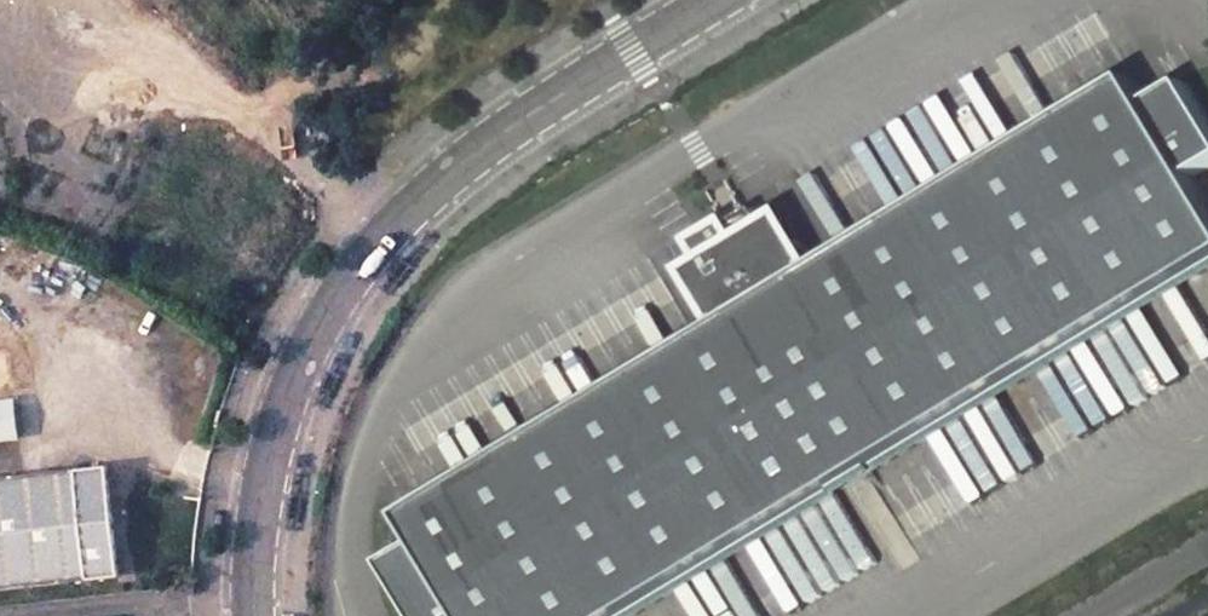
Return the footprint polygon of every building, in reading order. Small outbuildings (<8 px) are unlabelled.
[(702,325),(383,513),(398,539),(362,560),(395,615),(599,615),(1207,257),(1207,239),(1173,180),(1207,159),(1207,156),(1167,86),(1130,108),(1115,82),(795,271),(764,217),(746,228),(734,209),(705,226),(677,243),(688,261),(670,272),(702,325)] [(17,438),(12,400),(0,402),(0,440),(17,438)] [(116,578),(105,469),(0,480),(0,590),(116,578)]
